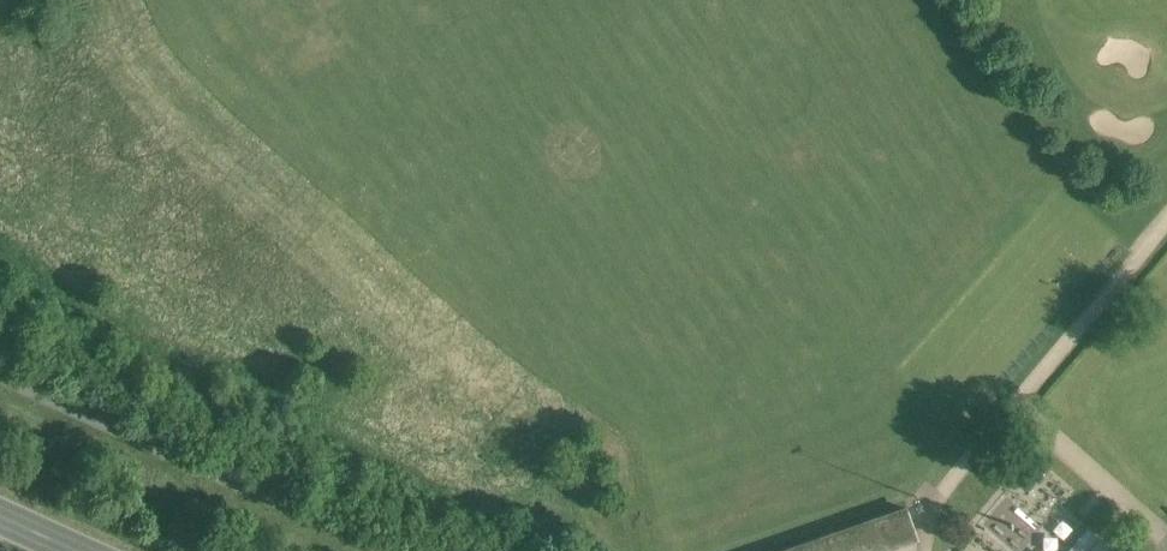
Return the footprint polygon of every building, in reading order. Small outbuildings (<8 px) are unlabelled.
[(1029,513),(994,502),(984,534),(1019,545),(1029,513)] [(784,550),(881,550),(917,538),(907,508),(784,550)]
